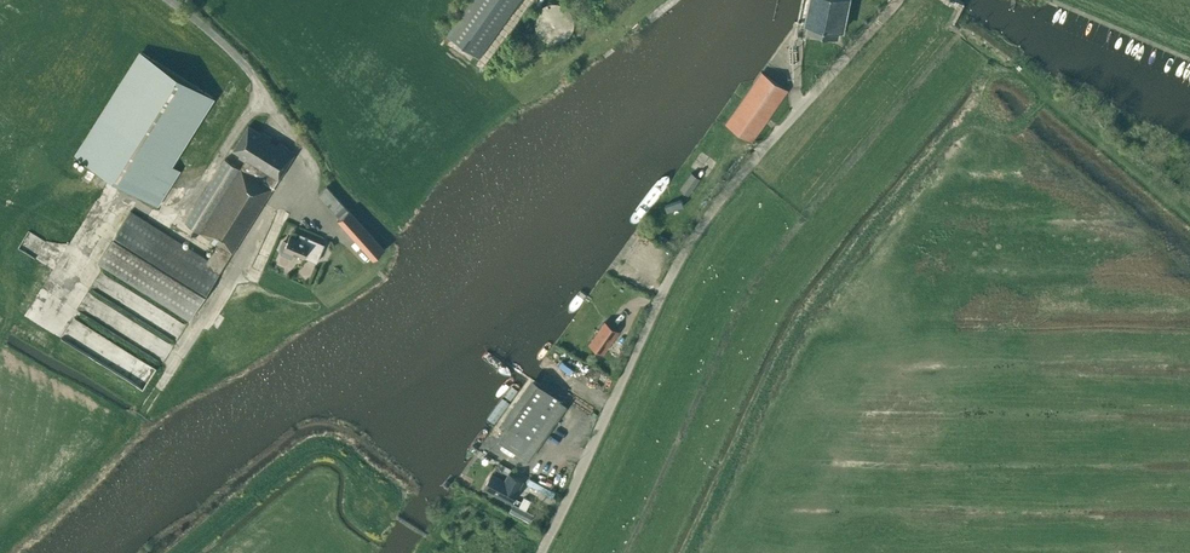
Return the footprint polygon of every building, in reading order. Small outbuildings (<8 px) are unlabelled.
[(479,58),(520,0),(472,0),(447,36),(479,58)] [(803,23),(807,24),(806,32),(838,38),(840,30),(844,31),(851,0),(808,0),(803,23)] [(535,17),(534,22),(535,28),(538,33),(541,37),(546,41),(552,42),(557,42),(563,40),(567,37),(571,33),(574,28),(574,22),(574,17),(571,12),(567,7),(563,4),(557,3),(552,3),(546,4),(541,7),(538,12),(535,17)] [(77,154),(159,205),(180,170),(170,164),(213,97),(141,51),(77,154)] [(763,71),(727,123),(754,142),(791,90),(763,71)] [(279,142),(278,144),(270,139),(272,137),(263,131),(262,133),(248,125),(233,150),(240,154),(239,156),(245,160),(240,168),(225,158),(185,221),(219,242),(208,259),(131,211),(99,262),(190,319),(295,151),(279,142)] [(681,188),(688,194),(700,178),(693,172),(681,188)] [(384,249),(349,210),(327,186),(319,194),(340,217),(338,220),(373,259),(384,249)] [(295,252),(303,256),(304,255),(317,261),(324,244),(300,233),(298,238),(290,234),(287,241),(283,239),(279,248),(281,254),(292,258),(295,252)] [(588,343),(603,354),(619,330),(605,320),(588,343)] [(498,437),(528,458),(566,405),(530,379),(501,420),(507,424),(498,437)] [(572,414),(562,434),(570,438),(580,417),(572,414)] [(483,487),(499,496),(512,503),(521,488),(519,487),(523,481),(509,473),(506,480),(491,472),(483,487)] [(514,503),(510,510),(529,521),(533,514),(526,509),(530,501),(524,497),(519,506),(514,503)]
